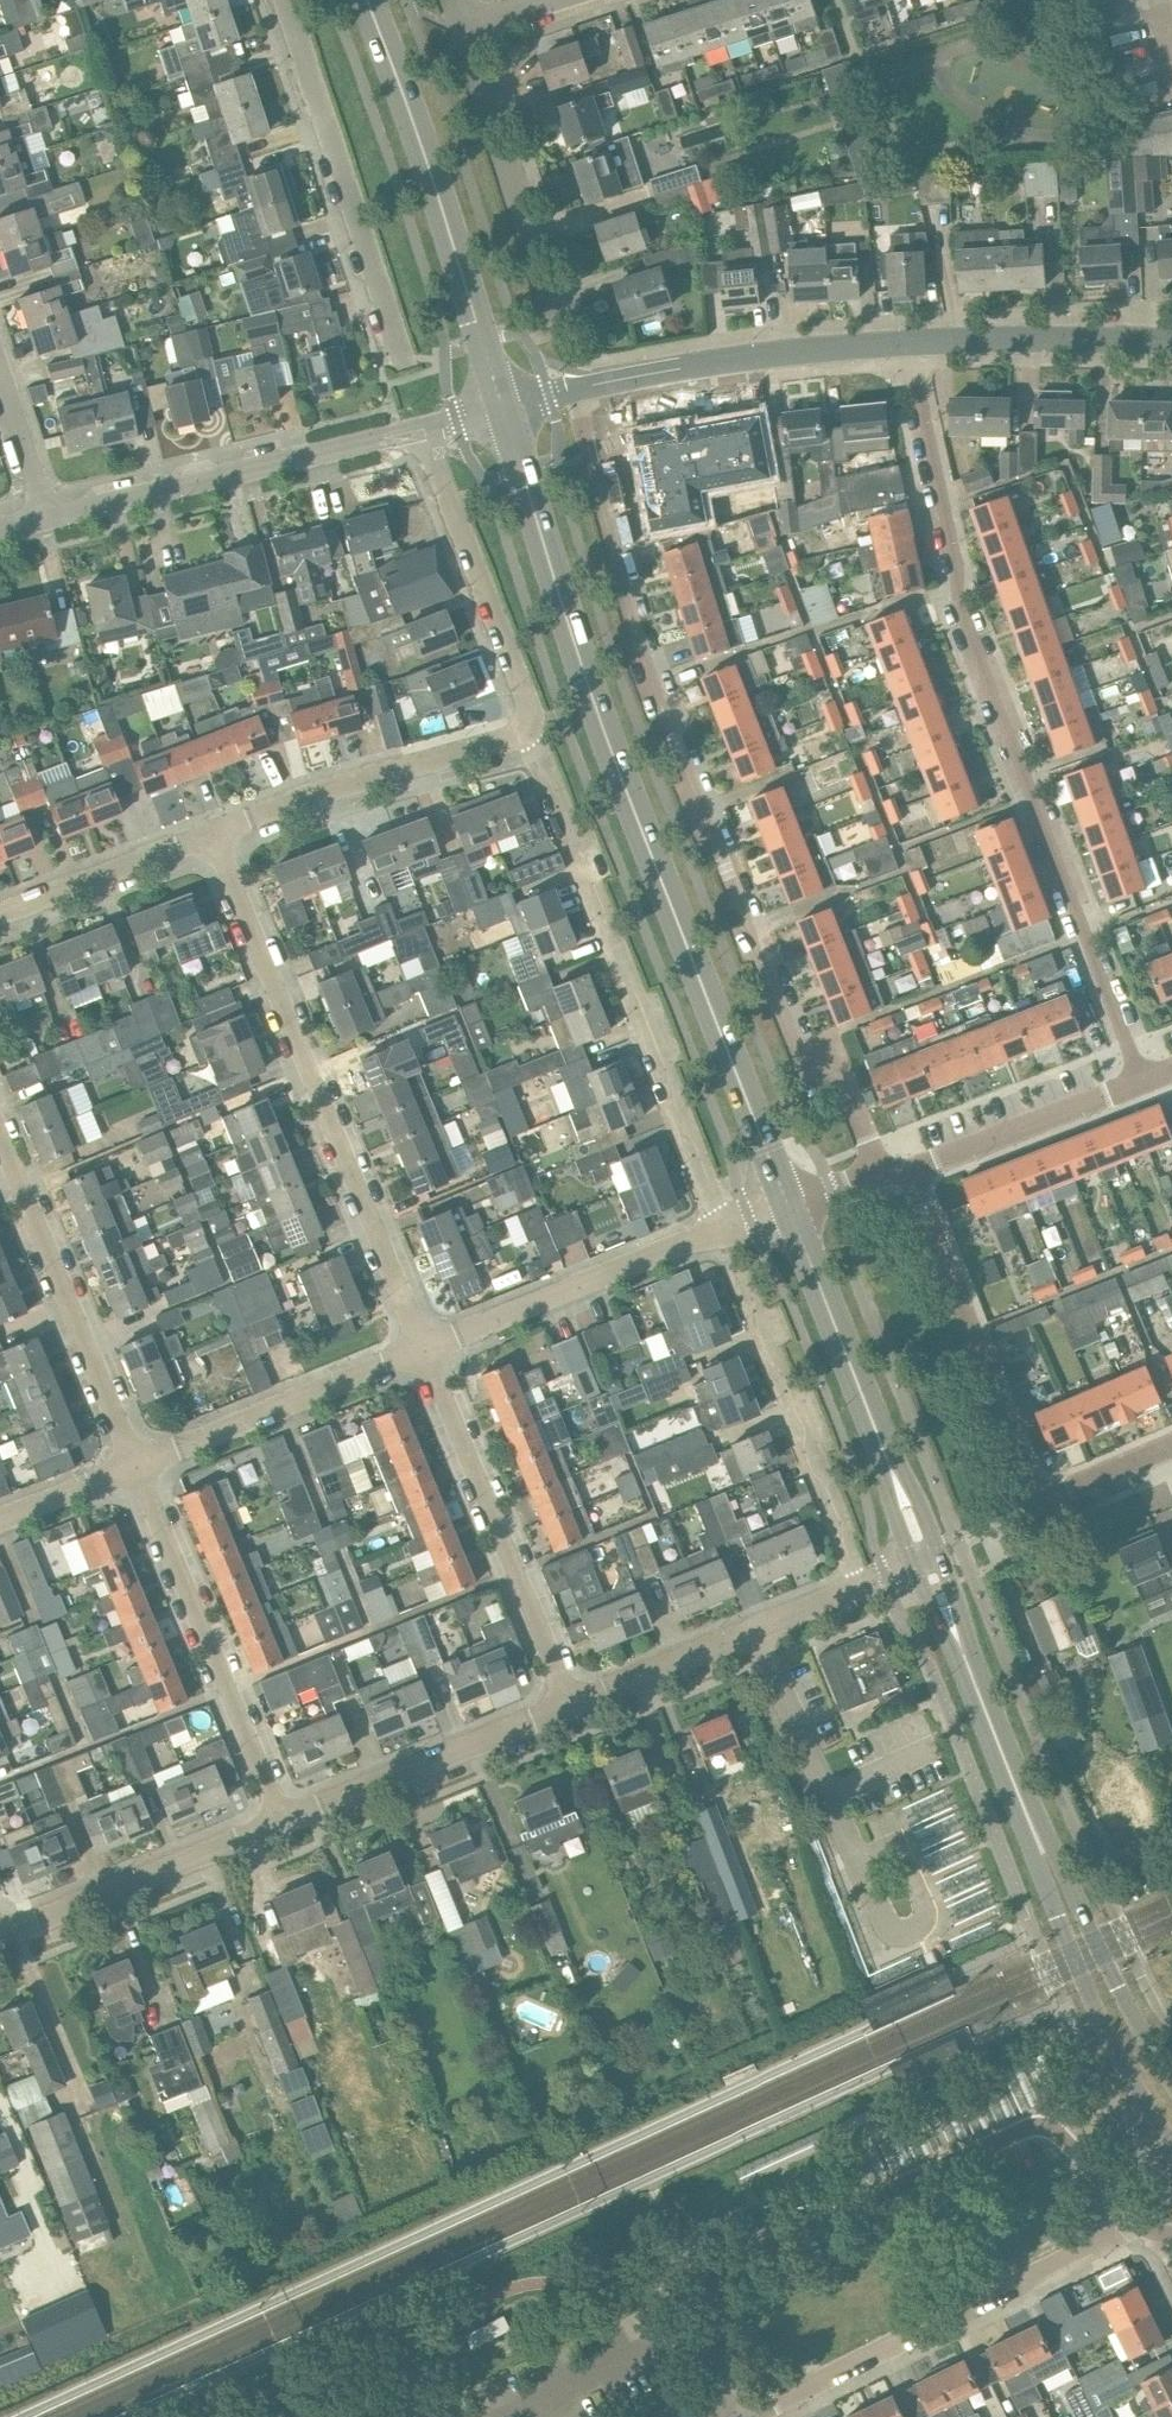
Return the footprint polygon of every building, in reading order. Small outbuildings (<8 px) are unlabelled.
[(13,0),(0,0),(0,10),(7,31),(22,27),(13,0)] [(22,27),(36,22),(29,0),(13,0),(22,27)] [(127,12),(159,2),(163,15),(188,7),(193,22),(227,11),(224,0),(123,0),(127,12)] [(688,3),(690,11),(704,54),(726,46),(712,3),(711,0),(698,0),(688,3)] [(726,46),(748,39),(736,0),(722,0),(712,3),(726,46)] [(748,39),(752,48),(773,41),(760,0),(736,0),(748,39)] [(773,41),(796,34),(785,0),(760,0),(773,41)] [(796,34),(820,26),(811,0),(785,0),(796,34)] [(886,0),(849,0),(858,25),(882,17),(878,7),(887,4),(886,0)] [(961,5),(964,16),(982,10),(979,0),(977,0),(961,5)] [(948,22),(964,16),(961,5),(944,11),(948,22)] [(227,11),(193,22),(180,26),(185,41),(159,50),(169,81),(184,76),(210,68),(204,49),(236,39),(227,11)] [(704,54),(690,11),(668,18),(683,67),(696,63),(694,57),(704,54)] [(1126,115),(1143,111),(1165,106),(1141,11),(1102,21),(1126,115)] [(917,20),(920,31),(938,25),(935,14),(917,20)] [(683,67),(668,18),(646,25),(663,76),(674,72),(673,70),(683,67)] [(920,31),(917,20),(900,25),(903,36),(920,31)] [(22,27),(7,31),(0,34),(0,58),(23,51),(16,29),(36,22),(22,27)] [(645,63),(633,27),(617,32),(629,68),(645,63)] [(825,49),(803,56),(807,67),(842,56),(832,28),(819,32),(825,49)] [(85,33),(65,40),(69,54),(90,47),(85,33)] [(601,52),(597,39),(579,45),(579,44),(542,57),(552,88),(589,76),(583,58),(601,52)] [(790,73),(807,67),(806,63),(803,56),(786,62),(790,73)] [(876,161),(844,63),(823,70),(854,168),(876,161)] [(777,65),(759,71),(762,82),(781,76),(777,65)] [(210,68),(184,76),(189,91),(194,107),(205,104),(210,119),(223,114),(257,103),(248,75),(216,86),(210,68)] [(652,85),(647,69),(610,81),(615,97),(652,85)] [(762,82),(759,71),(743,76),(746,87),(762,82)] [(121,95),(115,73),(103,77),(109,98),(121,95)] [(2,120),(34,110),(26,87),(5,93),(0,77),(0,114),(2,120)] [(717,96),(714,84),(711,77),(696,81),(703,109),(719,104),(717,96)] [(733,78),(714,84),(717,96),(737,89),(733,78)] [(679,117),(669,88),(655,93),(665,121),(679,117)] [(616,107),(611,92),(559,109),(571,146),(604,135),(597,113),(616,107)] [(215,134),(204,138),(214,168),(227,164),(240,160),(234,142),(267,132),(257,103),(223,114),(210,119),(215,134)] [(2,120),(5,130),(0,131),(0,164),(30,154),(24,137),(52,128),(45,107),(34,110),(2,120)] [(1134,158),(1161,157),(1161,155),(1171,155),(1171,117),(1146,123),(1143,111),(1126,115),(1124,116),(1133,156),(1133,158),(1134,158)] [(645,185),(629,137),(586,152),(589,160),(577,164),(590,203),(645,185)] [(0,164),(0,196),(24,188),(27,198),(53,189),(46,168),(35,171),(30,154),(0,164)] [(1161,157),(1134,158),(1138,212),(1155,211),(1153,181),(1163,181),(1161,157)] [(1138,212),(1134,158),(1133,158),(1134,162),(1109,163),(1112,213),(1114,213),(1114,225),(1080,228),(1082,248),(1080,249),(1082,271),(1082,275),(1084,275),(1084,283),(1123,280),(1121,246),(1139,245),(1137,212),(1138,212)] [(214,168),(199,173),(205,192),(220,187),(224,200),(235,197),(241,212),(254,207),(288,196),(294,194),(285,166),(278,168),(246,178),(240,160),(227,164),(214,168)] [(1023,164),(1026,198),(1059,195),(1057,162),(1023,164)] [(951,203),(949,170),(918,172),(922,206),(951,203)] [(880,179),(865,181),(866,198),(866,200),(883,197),(880,179)] [(27,198),(31,208),(0,218),(0,245),(2,250),(43,237),(37,220),(85,204),(78,181),(53,189),(27,198)] [(1077,182),(1060,184),(1061,201),(1079,199),(1077,182)] [(865,199),(864,184),(863,184),(855,186),(847,187),(848,203),(859,200),(865,199)] [(688,193),(686,187),(657,197),(662,214),(692,205),(688,193)] [(688,193),(692,205),(696,217),(712,212),(704,188),(688,193)] [(144,194),(151,221),(167,217),(159,190),(144,194)] [(830,193),(791,194),(792,213),(831,212),(830,193)] [(241,212),(215,220),(220,235),(216,244),(224,268),(234,265),(244,262),(267,254),(270,253),(265,235),(297,224),(304,222),(302,216),(294,194),(288,196),(254,207),(241,212)] [(830,299),(829,263),(811,264),(810,241),(793,242),(786,199),(764,203),(772,254),(794,251),(794,266),(792,266),(794,301),(830,299)] [(772,254),(764,203),(745,207),(754,258),(772,254)] [(143,205),(126,211),(133,234),(151,228),(143,205)] [(658,223),(653,209),(598,227),(608,260),(645,247),(639,229),(658,223)] [(1171,277),(1171,225),(1159,226),(1162,278),(1171,277)] [(999,232),(999,230),(956,233),(958,253),(961,291),(964,291),(963,288),(1003,285),(1001,250),(999,232)] [(1003,285),(1043,282),(1043,286),(1046,285),(1043,239),(1025,241),(1024,230),(999,232),(1001,250),(1003,285)] [(53,277),(79,269),(71,246),(66,247),(61,231),(43,237),(2,250),(11,279),(50,266),(53,277)] [(883,255),(885,283),(892,283),(892,296),(896,296),(896,300),(909,300),(909,295),(924,294),(922,254),(931,253),(926,233),(891,235),(892,255),(883,255)] [(158,239),(162,252),(169,250),(173,243),(170,235),(158,239)] [(684,246),(691,267),(701,266),(698,241),(684,246)] [(829,263),(830,299),(860,298),(857,243),(828,245),(829,263)] [(244,262),(234,265),(239,282),(260,275),(269,303),(272,311),(273,311),(273,310),(275,309),(321,299),(317,287),(306,253),(274,264),(270,265),(267,254),(244,262)] [(756,266),(725,270),(724,261),(702,263),(705,294),(721,293),(721,296),(723,296),(725,308),(726,308),(727,313),(743,311),(742,306),(760,304),(756,266)] [(18,299),(27,328),(68,314),(63,297),(86,290),(79,269),(53,277),(56,286),(18,299)] [(655,315),(653,310),(672,304),(661,270),(616,284),(619,293),(614,295),(619,311),(624,309),(627,318),(634,316),(635,322),(655,315)] [(321,299),(275,309),(282,335),(297,332),(295,324),(311,320),(315,334),(316,333),(321,353),(305,357),(309,370),(314,393),(347,385),(338,349),(340,348),(344,347),(339,326),(336,311),(331,312),(327,297),(321,299)] [(272,311),(255,315),(262,342),(262,344),(263,344),(268,365),(285,361),(286,360),(289,360),(283,339),(282,336),(282,335),(275,309),(273,310),(273,311),(272,311)] [(181,312),(166,317),(171,334),(187,330),(181,312)] [(73,359),(80,357),(96,353),(105,351),(96,323),(74,330),(68,314),(27,328),(36,357),(69,346),(73,359)] [(143,378),(146,393),(147,393),(152,411),(170,407),(175,427),(207,419),(198,381),(216,376),(204,328),(186,333),(192,357),(192,366),(181,369),(185,383),(166,387),(165,382),(145,386),(143,378)] [(268,365),(263,344),(262,344),(248,347),(253,366),(235,371),(244,410),(277,402),(268,365)] [(151,345),(138,348),(141,361),(148,359),(152,353),(151,345)] [(84,373),(86,381),(101,445),(136,436),(127,398),(146,393),(143,378),(132,380),(125,393),(107,397),(96,353),(80,357),(84,373)] [(84,373),(80,357),(73,359),(47,365),(51,381),(84,373)] [(101,445),(86,381),(74,384),(79,404),(57,409),(68,453),(101,445)] [(1056,391),(1040,391),(1040,401),(1036,401),(1036,427),(1071,427),(1070,444),(1085,444),(1085,427),(1087,427),(1087,401),(1056,401),(1056,391)] [(981,435),(982,399),(952,399),(952,434),(981,435)] [(982,399),(981,435),(1010,435),(1010,400),(982,399)] [(1143,451),(1144,403),(1110,402),(1110,437),(1110,451),(1123,451),(1123,438),(1143,438),(1143,451)] [(1143,451),(1171,452),(1171,403),(1144,403),(1143,451)] [(889,436),(886,404),(844,409),(847,440),(889,436)] [(829,414),(820,415),(820,411),(785,415),(771,417),(782,508),(771,512),(779,535),(781,534),(792,533),(797,532),(800,532),(836,519),(841,517),(838,492),(796,508),(788,445),(807,443),(808,451),(808,452),(808,453),(809,454),(810,455),(810,456),(811,457),(812,458),(813,458),(814,459),(815,460),(816,460),(817,460),(818,460),(819,460),(820,460),(834,459),(829,414)] [(690,426),(637,436),(655,529),(655,531),(708,522),(702,491),(717,488),(772,478),(771,476),(761,418),(705,428),(691,430),(690,426)] [(1021,451),(1021,473),(1038,469),(1038,431),(1021,431),(1021,451)] [(1021,473),(1021,451),(1001,451),(1001,479),(1020,476),(1020,474),(1021,473)] [(1113,455),(1096,454),(1095,502),(1126,502),(1127,485),(1112,484),(1113,455)] [(840,491),(838,492),(841,517),(843,517),(843,516),(846,515),(907,502),(899,466),(838,480),(840,491)] [(993,483),(988,468),(980,472),(980,471),(964,477),(969,492),(993,483)] [(1141,499),(1165,494),(1171,493),(1171,478),(1162,481),(1142,480),(1141,499)] [(1060,494),(1064,504),(1076,500),(1071,490),(1060,494)] [(981,534),(1020,520),(1011,495),(972,509),(981,534)] [(1080,512),(1076,500),(1064,504),(1069,517),(1080,512)] [(392,523),(387,503),(360,509),(362,516),(342,522),(350,552),(351,552),(357,575),(372,571),(367,549),(390,543),(385,525),(392,523)] [(1105,548),(1123,542),(1110,505),(1093,511),(1105,548)] [(869,517),(875,544),(914,535),(908,509),(869,517)] [(779,535),(771,512),(746,519),(758,553),(762,551),(773,547),(777,546),(774,538),(775,538),(774,537),(779,535)] [(989,559),(1029,545),(1020,520),(981,534),(989,559)] [(315,600),(333,595),(328,578),(322,580),(318,563),(330,560),(330,559),(342,555),(335,528),(323,532),(321,527),(297,533),(315,600)] [(781,538),(790,563),(801,559),(797,548),(802,546),(797,532),(792,533),(781,538)] [(308,640),(305,627),(299,604),(315,600),(297,533),(271,540),(280,574),(295,570),(299,586),(272,593),(273,596),(283,633),(286,647),(304,641),(308,640)] [(920,561),(914,535),(875,544),(859,547),(864,574),(869,573),(920,561)] [(719,566),(731,562),(727,549),(715,553),(711,539),(697,543),(666,552),(674,579),(719,566)] [(1145,558),(1140,539),(1113,547),(1118,566),(1130,562),(1145,558)] [(1080,544),(1084,553),(1095,550),(1091,540),(1080,544)] [(273,596),(272,593),(259,543),(223,553),(225,562),(230,579),(220,582),(228,613),(227,615),(230,625),(242,622),(238,606),(273,596)] [(773,547),(762,551),(771,576),(790,569),(782,544),(777,546),(773,547)] [(1038,570),(1029,545),(989,559),(998,584),(1038,570)] [(404,558),(394,561),(398,571),(380,578),(394,613),(397,612),(453,596),(433,546),(418,552),(416,547),(401,553),(404,558)] [(1095,550),(1084,553),(1088,565),(1099,561),(1095,550)] [(790,563),(794,575),(805,571),(801,559),(790,563)] [(869,573),(875,599),(926,588),(920,562),(920,561),(869,573)] [(178,638),(230,625),(227,615),(228,613),(220,582),(230,579),(225,562),(162,579),(178,638)] [(1119,584),(1120,585),(1135,581),(1130,562),(1118,566),(1112,567),(1119,584)] [(727,592),(719,566),(674,579),(682,606),(727,592)] [(1007,608),(1047,594),(1038,570),(998,584),(1007,608)] [(128,600),(123,577),(86,586),(97,630),(117,625),(120,638),(155,629),(152,618),(147,595),(128,600)] [(839,616),(827,582),(817,585),(801,591),(810,615),(814,624),(839,616)] [(776,589),(781,601),(792,597),(794,596),(789,584),(776,589)] [(1120,585),(1119,584),(1110,588),(1114,598),(1123,595),(1120,585)] [(727,592),(682,606),(691,632),(722,622),(733,619),(725,593),(727,592)] [(358,593),(342,597),(349,627),(369,621),(358,593)] [(1047,594),(1007,608),(1016,633),(1071,613),(1066,598),(1050,604),(1047,594)] [(1123,595),(1114,598),(1118,610),(1128,606),(1123,595)] [(12,603),(22,645),(44,639),(47,651),(80,643),(72,608),(71,608),(72,616),(51,622),(44,596),(12,603)] [(799,609),(794,596),(792,597),(781,601),(786,614),(799,609)] [(12,603),(0,606),(0,650),(22,645),(12,603)] [(877,649),(914,635),(905,609),(867,624),(877,649)] [(455,640),(444,611),(406,626),(411,640),(395,647),(399,659),(416,652),(417,655),(455,640)] [(349,627),(354,643),(382,636),(403,628),(397,612),(394,613),(369,621),(349,627)] [(699,659),(746,645),(737,617),(733,619),(722,622),(691,632),(699,659)] [(1055,619),(1016,633),(1024,658),(1064,644),(1055,619)] [(256,656),(249,627),(232,632),(236,647),(235,647),(239,663),(256,656)] [(354,643),(349,627),(334,632),(349,690),(365,686),(354,643)] [(806,668),(819,663),(808,633),(785,642),(796,671),(806,667),(806,668)] [(886,674),(924,659),(914,635),(877,649),(886,674)] [(1119,640),(1122,651),(1132,648),(1129,637),(1119,640)] [(1073,669),(1064,644),(1024,658),(1033,683),(1073,669)] [(1122,651),(1126,662),(1136,658),(1132,648),(1122,651)] [(1146,656),(1151,670),(1163,665),(1158,651),(1146,656)] [(826,657),(830,667),(841,663),(837,653),(826,657)] [(896,698),(933,684),(924,659),(886,674),(896,698)] [(84,660),(74,663),(77,676),(88,673),(84,660)] [(715,704),(745,692),(760,686),(760,685),(768,681),(766,675),(755,679),(747,660),(704,677),(715,704)] [(411,673),(402,677),(417,714),(437,707),(454,700),(456,706),(475,698),(474,696),(473,693),(476,692),(464,663),(442,671),(439,662),(411,673)] [(819,663),(806,668),(811,680),(824,675),(819,663)] [(841,663),(830,667),(835,678),(846,673),(841,663)] [(1163,665),(1151,670),(1159,689),(1170,685),(1163,665)] [(262,671),(270,703),(285,699),(275,667),(262,671)] [(222,669),(207,674),(207,676),(211,689),(226,685),(222,669)] [(1042,708),(1082,694),(1073,669),(1033,683),(1042,708)] [(256,707),(270,703),(262,671),(246,675),(256,707)] [(207,674),(175,684),(178,696),(183,707),(182,704),(211,695),(210,690),(211,689),(207,676),(207,674)] [(329,675),(314,679),(315,685),(328,737),(360,728),(354,708),(356,707),(354,697),(336,702),(329,675)] [(383,682),(366,686),(368,691),(374,714),(390,709),(383,682)] [(178,696),(175,684),(141,694),(151,720),(184,710),(183,707),(178,696)] [(905,723),(943,708),(933,684),(896,698),(887,702),(896,726),(905,723)] [(299,745),(328,737),(315,685),(301,689),(303,694),(288,698),(293,714),(291,715),(299,745)] [(1139,694),(1142,700),(1151,697),(1148,691),(1139,694)] [(715,704),(725,729),(755,717),(745,692),(715,704)] [(1082,694),(1042,708),(1050,732),(1090,718),(1082,694)] [(1151,697),(1142,700),(1147,716),(1158,711),(1154,700),(1152,701),(1151,697)] [(850,716),(861,711),(857,700),(846,705),(850,716)] [(823,706),(828,719),(840,714),(835,701),(823,706)] [(107,736),(116,761),(131,756),(110,704),(97,708),(107,736)] [(239,710),(238,708),(221,714),(238,759),(268,747),(260,725),(256,716),(253,717),(249,706),(239,710)] [(915,747),(952,733),(943,708),(905,723),(915,747)] [(755,717),(725,729),(735,755),(781,737),(771,711),(755,717)] [(865,722),(861,711),(850,716),(854,726),(865,722)] [(207,771),(238,759),(221,714),(221,715),(220,713),(193,723),(199,738),(195,740),(207,771)] [(1161,728),(1171,724),(1171,723),(1168,713),(1157,718),(1161,728)] [(840,714),(828,719),(836,740),(801,754),(807,767),(852,749),(853,748),(840,714)] [(1095,733),(1104,730),(1099,715),(1090,718),(1050,732),(1059,758),(1099,744),(1095,733)] [(1171,750),(1171,724),(1161,728),(1170,751),(1171,750)] [(23,732),(7,737),(11,747),(26,742),(23,732)] [(177,738),(175,732),(158,738),(175,783),(207,771),(195,740),(190,742),(187,734),(177,738)] [(924,772),(962,758),(952,733),(915,747),(924,772)] [(107,736),(93,742),(103,767),(116,761),(107,736)] [(795,761),(784,736),(781,737),(735,755),(745,781),(775,769),(795,761)] [(175,783),(158,738),(158,737),(140,744),(146,759),(133,764),(145,794),(175,783)] [(869,765),(880,761),(876,749),(865,753),(869,765)] [(934,796),(971,782),(962,758),(924,772),(934,796)] [(884,771),(880,761),(869,765),(873,775),(884,771)] [(44,770),(48,781),(73,773),(69,762),(44,770)] [(1066,776),(1075,801),(1112,788),(1103,762),(1066,776)] [(91,826),(73,780),(71,776),(42,787),(33,763),(19,768),(35,808),(48,803),(62,837),(91,826)] [(35,808),(19,768),(8,773),(12,784),(10,785),(20,814),(35,808)] [(73,780),(91,826),(121,814),(103,768),(73,780)] [(855,789),(866,785),(861,772),(851,776),(855,789)] [(971,782),(934,796),(935,799),(925,803),(934,825),(981,807),(971,782)] [(866,785),(855,789),(860,801),(871,797),(866,785)] [(752,799),(762,825),(793,813),(782,787),(752,799)] [(1083,826),(1121,813),(1112,788),(1075,801),(1083,826)] [(480,798),(495,839),(515,832),(520,845),(547,835),(540,818),(525,823),(515,794),(502,799),(499,791),(480,798)] [(495,839),(480,798),(450,809),(452,817),(465,851),(466,850),(472,868),(485,864),(478,846),(495,839)] [(888,814),(899,810),(895,798),(884,802),(888,814)] [(903,819),(899,810),(888,814),(892,823),(903,819)] [(4,859),(33,848),(25,826),(22,817),(5,824),(0,811),(0,849),(4,859)] [(803,839),(793,813),(762,825),(773,851),(803,839)] [(1121,813),(1083,826),(1092,851),(1130,838),(1121,813)] [(988,856),(1024,843),(1014,817),(978,831),(988,856)] [(394,830),(394,831),(406,864),(411,876),(437,867),(443,883),(460,877),(452,853),(439,857),(425,818),(394,830)] [(875,840),(887,836),(882,823),(870,828),(875,840)] [(387,871),(406,864),(394,830),(362,841),(375,875),(376,875),(384,897),(395,893),(387,871)] [(773,851),(783,876),(827,859),(817,833),(773,851)] [(827,859),(783,876),(793,903),(838,885),(832,871),(857,861),(858,862),(865,860),(872,879),(900,868),(887,836),(875,840),(827,859)] [(1101,876),(1139,863),(1130,838),(1092,851),(1101,876)] [(997,881),(1033,867),(1024,843),(988,856),(997,881)] [(304,856),(316,889),(335,883),(340,896),(352,891),(347,878),(348,878),(336,844),(304,856)] [(916,884),(927,880),(923,870),(929,867),(921,846),(903,853),(907,862),(916,884)] [(316,889),(304,856),(274,867),(285,900),(276,903),(286,930),(308,921),(299,896),(316,889)] [(544,877),(537,859),(508,870),(515,889),(544,877)] [(1139,863),(1101,876),(1110,901),(1147,888),(1139,863)] [(1043,892),(1033,867),(997,881),(1006,906),(1043,892)] [(488,900),(477,870),(460,877),(471,907),(488,900)] [(471,907),(460,877),(443,883),(455,913),(471,907)] [(927,880),(916,884),(920,894),(931,890),(927,880)] [(488,900),(471,907),(480,929),(510,917),(517,935),(563,917),(552,889),(515,903),(510,891),(488,900)] [(990,912),(991,915),(1000,938),(996,939),(1004,961),(1057,941),(1049,919),(1052,917),(1043,892),(1006,906),(990,912)] [(910,893),(898,898),(904,910),(915,906),(910,893)] [(190,894),(159,906),(171,939),(189,932),(197,954),(226,943),(217,921),(202,926),(190,894)] [(401,935),(389,902),(374,908),(377,915),(386,940),(389,939),(390,940),(401,935)] [(171,939),(159,906),(128,918),(145,964),(159,959),(154,946),(171,939)] [(904,910),(902,911),(907,924),(920,919),(915,906),(904,910)] [(800,921),(810,947),(854,930),(849,917),(836,922),(831,909),(800,921)] [(1157,913),(1161,923),(1171,919),(1171,918),(1169,909),(1157,913)] [(437,911),(425,915),(429,924),(440,919),(437,911)] [(1161,923),(1157,913),(1146,917),(1150,927),(1161,923)] [(360,932),(336,941),(342,958),(386,940),(377,915),(357,923),(360,932)] [(508,959),(518,984),(543,974),(547,973),(541,958),(574,945),(563,917),(517,935),(524,953),(508,959)] [(925,937),(927,936),(935,933),(930,922),(921,926),(924,932),(925,937)] [(78,937),(91,969),(96,983),(128,971),(110,925),(78,937)] [(901,925),(879,933),(885,947),(897,942),(906,939),(901,925)] [(422,973),(439,965),(423,926),(401,935),(390,940),(400,964),(416,957),(422,973)] [(810,947),(820,973),(865,955),(855,929),(854,930),(810,947)] [(925,937),(924,932),(906,939),(897,942),(902,956),(908,954),(913,966),(925,961),(920,949),(929,945),(925,937)] [(929,945),(929,946),(931,946),(938,943),(935,933),(927,936),(925,937),(929,945)] [(91,969),(78,937),(48,949),(66,995),(96,983),(91,969)] [(342,958),(336,941),(307,953),(314,970),(342,958)] [(1162,1002),(1171,998),(1171,952),(1168,943),(1153,948),(1158,960),(1148,964),(1162,1002)] [(977,952),(938,967),(945,985),(984,969),(977,952)] [(1052,953),(1026,963),(1033,981),(1059,971),(1052,953)] [(820,973),(830,998),(875,981),(865,955),(820,973)] [(0,967),(0,971),(11,1000),(29,993),(34,1007),(48,1001),(30,956),(0,967)] [(925,961),(913,966),(918,979),(930,974),(925,961)] [(1023,985),(1033,981),(1026,963),(1016,967),(1023,985)] [(456,1005),(439,965),(422,973),(331,1010),(342,1037),(384,1020),(379,1007),(389,1003),(390,1006),(406,999),(412,994),(418,991),(429,1016),(456,1005)] [(373,993),(362,966),(320,983),(331,1010),(373,993)] [(0,971),(0,1021),(17,1014),(11,1000),(0,971)] [(543,974),(518,984),(528,1009),(544,1003),(551,1021),(597,1003),(586,975),(549,989),(543,974)] [(989,978),(977,982),(981,992),(993,988),(989,978)] [(886,1007),(875,981),(830,998),(841,1024),(886,1007)] [(1037,991),(1057,1042),(1082,1032),(1063,981),(1037,991)] [(981,992),(977,982),(968,986),(972,996),(981,992)] [(206,1013),(206,1014),(235,1003),(228,986),(195,1000),(201,1016),(206,1013)] [(180,1024),(167,989),(147,996),(161,1031),(180,1024)] [(1012,1001),(1032,1052),(1057,1042),(1037,991),(1012,1001)] [(142,1040),(160,1033),(146,997),(129,1004),(142,1040)] [(930,1001),(934,1012),(945,1008),(940,997),(930,1001)] [(930,1001),(919,1005),(923,1016),(934,1012),(930,1001)] [(1017,1014),(994,1023),(1008,1061),(1032,1052),(1012,1001),(1017,1014)] [(474,1002),(459,1008),(466,1025),(480,1020),(474,1002)] [(235,1003),(206,1014),(212,1027),(197,1034),(208,1061),(209,1061),(252,1044),(235,1003)] [(597,1003),(551,1021),(562,1049),(608,1031),(597,1003)] [(449,1055),(468,1048),(454,1014),(419,1028),(426,1045),(442,1039),(449,1055)] [(893,1015),(880,1019),(885,1031),(897,1026),(893,1015)] [(969,1032),(984,1070),(1008,1061),(994,1023),(992,1024),(989,1016),(966,1024),(969,1032)] [(885,1031),(880,1019),(871,1023),(875,1034),(885,1031)] [(942,1033),(960,1079),(984,1070),(969,1032),(966,1024),(942,1033)] [(72,1040),(82,1066),(85,1065),(85,1064),(111,1054),(102,1029),(72,1040)] [(142,1040),(129,1045),(135,1059),(135,1058),(140,1072),(159,1065),(154,1051),(166,1047),(160,1033),(142,1040)] [(916,1037),(935,1089),(960,1079),(942,1033),(918,1042),(916,1037)] [(935,1089),(916,1037),(891,1047),(910,1099),(935,1089)] [(42,1081),(82,1066),(72,1040),(32,1056),(34,1062),(41,1079),(42,1081)] [(373,1087),(417,1068),(406,1041),(361,1060),(373,1087)] [(263,1070),(252,1044),(209,1061),(220,1087),(263,1070)] [(111,1054),(85,1064),(85,1065),(91,1080),(118,1070),(116,1066),(122,1064),(133,1090),(145,1085),(135,1059),(129,1045),(128,1045),(128,1046),(128,1047),(111,1054)] [(910,1099),(891,1047),(865,1056),(885,1108),(910,1099)] [(479,1075),(468,1048),(449,1055),(460,1082),(479,1075)] [(490,1086),(493,1092),(521,1081),(567,1063),(561,1048),(518,1065),(516,1060),(485,1072),(490,1086)] [(587,1073),(598,1101),(631,1088),(620,1060),(587,1073)] [(12,1092),(41,1079),(34,1062),(4,1074),(12,1092)] [(417,1068),(373,1087),(384,1113),(428,1095),(417,1068)] [(180,1103),(170,1077),(147,1086),(163,1125),(224,1100),(219,1087),(180,1103)] [(493,1092),(490,1086),(470,1093),(476,1107),(495,1099),(493,1092)] [(31,1134),(35,1132),(75,1116),(78,1115),(67,1088),(20,1107),(31,1134)] [(631,1088),(598,1101),(609,1130),(642,1117),(631,1088)] [(439,1122),(428,1095),(384,1113),(395,1140),(439,1122)] [(221,1117),(232,1145),(276,1127),(265,1099),(221,1117)] [(476,1122),(482,1136),(501,1128),(496,1114),(501,1112),(495,1099),(476,1107),(481,1120),(476,1122)] [(1150,1151),(1171,1142),(1171,1133),(1161,1104),(1136,1113),(1150,1151)] [(162,1127),(156,1113),(137,1121),(143,1135),(162,1127)] [(1126,1160),(1150,1151),(1136,1113),(1111,1123),(1126,1160)] [(35,1132),(31,1134),(42,1161),(87,1143),(75,1116),(35,1132)] [(205,1136),(198,1119),(170,1130),(177,1147),(205,1136)] [(395,1140),(406,1167),(449,1149),(450,1149),(439,1122),(395,1140)] [(1087,1132),(1101,1170),(1106,1182),(1121,1176),(1116,1164),(1126,1160),(1111,1123),(1087,1132)] [(287,1154),(276,1127),(232,1145),(237,1156),(233,1158),(240,1173),(287,1154)] [(157,1176),(177,1168),(162,1131),(135,1142),(146,1166),(160,1160),(165,1172),(157,1175),(157,1176)] [(1077,1179),(1101,1170),(1087,1132),(1062,1142),(1077,1179)] [(581,1140),(571,1145),(576,1159),(603,1149),(597,1134),(581,1140)] [(516,1163),(507,1142),(481,1153),(490,1174),(516,1163)] [(1052,1189),(1077,1179),(1062,1142),(1038,1151),(1052,1189)] [(202,1157),(197,1144),(178,1152),(183,1165),(195,1161),(202,1157)] [(615,1144),(603,1149),(576,1159),(582,1174),(591,1170),(595,1181),(611,1175),(618,1193),(664,1174),(653,1146),(631,1155),(620,1159),(615,1144)] [(460,1176),(449,1149),(406,1167),(417,1194),(460,1176)] [(1052,1189),(1038,1151),(1013,1161),(1028,1198),(1052,1189)] [(255,1198),(298,1180),(287,1154),(240,1173),(244,1184),(249,1182),(255,1198)] [(1028,1198),(1013,1161),(989,1170),(1010,1224),(1008,1221),(1033,1212),(1028,1198)] [(62,1184),(73,1210),(120,1191),(129,1187),(126,1178),(115,1183),(108,1166),(62,1184)] [(535,1196),(523,1166),(486,1181),(499,1211),(535,1196)] [(177,1168),(157,1176),(163,1189),(182,1181),(177,1168)] [(995,1230),(1010,1224),(989,1170),(964,1180),(978,1217),(988,1213),(995,1230)] [(214,1184),(209,1171),(190,1179),(195,1192),(214,1184)] [(664,1174),(618,1193),(629,1221),(675,1203),(664,1174)] [(247,1213),(254,1229),(263,1226),(309,1207),(298,1180),(255,1198),(249,1201),(253,1211),(247,1213)] [(120,1191),(73,1210),(84,1237),(131,1218),(120,1191)] [(196,1206),(191,1194),(173,1201),(178,1214),(196,1206)] [(207,1218),(221,1212),(215,1199),(196,1207),(202,1220),(207,1218)] [(419,1223),(430,1251),(472,1233),(461,1206),(419,1223)] [(560,1257),(557,1250),(557,1249),(546,1222),(541,1211),(539,1206),(516,1215),(518,1220),(527,1242),(536,1238),(546,1263),(560,1257)] [(263,1226),(267,1236),(274,1253),(320,1234),(309,1207),(263,1226)] [(235,1237),(225,1210),(221,1212),(207,1218),(217,1244),(220,1243),(235,1237)] [(576,1210),(546,1222),(557,1249),(587,1237),(576,1210)] [(142,1244),(131,1218),(84,1237),(95,1263),(142,1244)] [(199,1221),(181,1229),(187,1243),(191,1254),(192,1255),(210,1247),(210,1246),(209,1247),(203,1234),(205,1233),(200,1221),(199,1221)] [(254,1229),(235,1237),(220,1243),(217,1244),(232,1281),(263,1269),(252,1242),(267,1236),(263,1226),(254,1229)] [(487,1227),(472,1233),(430,1251),(441,1277),(446,1275),(457,1302),(483,1291),(472,1264),(498,1254),(487,1227)] [(1171,1240),(1169,1233),(1155,1238),(1160,1251),(1171,1246),(1171,1240)] [(95,1263),(106,1290),(114,1287),(134,1279),(168,1265),(163,1253),(149,1260),(142,1244),(95,1263)] [(214,1257),(210,1247),(192,1255),(196,1265),(186,1270),(190,1280),(163,1291),(168,1305),(223,1283),(213,1258),(214,1257)] [(1132,1251),(1136,1261),(1146,1257),(1142,1247),(1132,1251)] [(1026,1266),(1038,1300),(1059,1293),(1054,1281),(1057,1279),(1054,1271),(1055,1270),(1047,1249),(1038,1252),(1041,1261),(1026,1266)] [(1125,1265),(1136,1261),(1132,1251),(1121,1255),(1125,1265)] [(1168,1288),(1170,1287),(1164,1272),(1171,1269),(1171,1254),(1156,1261),(1168,1288)] [(313,1298),(351,1283),(339,1256),(302,1271),(313,1298)] [(531,1261),(529,1268),(532,1276),(546,1271),(540,1258),(531,1261)] [(15,1285),(4,1259),(0,1260),(0,1291),(15,1285)] [(1168,1288),(1156,1261),(1123,1274),(1134,1302),(1168,1288)] [(1094,1266),(1083,1270),(1087,1281),(1098,1277),(1094,1266)] [(1087,1281),(1083,1270),(1072,1274),(1077,1285),(1087,1281)] [(246,1326),(272,1315),(272,1314),(263,1318),(253,1293),(271,1285),(265,1272),(230,1287),(230,1286),(229,1286),(234,1299),(235,1298),(246,1324),(245,1325),(246,1326)] [(1117,1277),(1081,1291),(1093,1317),(1127,1304),(1117,1277)] [(134,1279),(114,1287),(106,1290),(117,1317),(145,1305),(145,1304),(160,1298),(155,1286),(140,1292),(134,1279)] [(708,1313),(717,1310),(706,1282),(673,1295),(684,1322),(708,1313)] [(351,1283),(313,1298),(331,1342),(356,1332),(349,1315),(362,1310),(351,1283)] [(26,1312),(15,1285),(0,1291),(0,1323),(26,1312)] [(217,1306),(234,1299),(229,1286),(211,1294),(217,1306)] [(1054,1302),(1061,1319),(1069,1337),(1097,1327),(1093,1317),(1081,1291),(1054,1302)] [(1158,1301),(1171,1329),(1171,1328),(1171,1295),(1158,1301)] [(132,1372),(174,1355),(164,1331),(184,1322),(178,1307),(155,1317),(161,1332),(150,1336),(121,1347),(132,1372)] [(1047,1308),(1027,1316),(1031,1325),(1051,1317),(1047,1308)] [(717,1310),(708,1313),(684,1322),(660,1332),(667,1350),(673,1348),(674,1352),(636,1368),(641,1382),(686,1365),(682,1356),(728,1338),(717,1310)] [(272,1315),(246,1326),(264,1371),(265,1370),(258,1353),(284,1342),(272,1315)] [(1031,1325),(1027,1316),(991,1330),(995,1339),(1031,1325)] [(621,1347),(610,1320),(582,1331),(593,1358),(621,1347)] [(264,1371),(246,1326),(245,1326),(245,1327),(228,1334),(247,1378),(264,1371)] [(564,1375),(588,1365),(576,1335),(551,1345),(564,1375)] [(47,1363),(36,1336),(0,1351),(0,1383),(4,1381),(47,1363)] [(1115,1341),(1105,1345),(1110,1359),(1121,1354),(1115,1341)] [(196,1347),(189,1350),(192,1358),(199,1355),(196,1347)] [(185,1383),(174,1355),(132,1372),(143,1399),(142,1399),(143,1401),(185,1383)] [(698,1403),(708,1399),(746,1384),(735,1356),(703,1369),(707,1379),(691,1385),(698,1403)] [(58,1390),(47,1363),(4,1381),(15,1407),(58,1390)] [(493,1404),(520,1393),(546,1382),(539,1367),(514,1377),(508,1363),(481,1374),(493,1404)] [(588,1365),(564,1375),(566,1381),(573,1378),(582,1401),(600,1393),(588,1365)] [(686,1365),(641,1382),(650,1404),(672,1395),(669,1388),(691,1379),(686,1365)] [(1119,1379),(1134,1412),(1161,1400),(1147,1367),(1119,1379)] [(619,1379),(611,1377),(603,1380),(608,1394),(623,1388),(619,1379)] [(1119,1379),(1092,1391),(1106,1424),(1121,1418),(1124,1424),(1136,1419),(1133,1412),(1134,1412),(1119,1379)] [(708,1399),(698,1403),(691,1406),(698,1422),(715,1430),(758,1413),(746,1384),(708,1399)] [(25,1434),(69,1416),(58,1390),(15,1407),(25,1434)] [(1065,1403),(1079,1435),(1082,1442),(1095,1437),(1092,1430),(1106,1424),(1092,1391),(1065,1403)] [(505,1434),(517,1429),(533,1423),(559,1411),(553,1396),(526,1407),(520,1393),(493,1404),(505,1434)] [(1079,1435),(1065,1403),(1037,1415),(1052,1447),(1079,1435)] [(373,1453),(414,1436),(402,1406),(361,1423),(373,1453)] [(600,1428),(619,1420),(614,1409),(595,1416),(600,1428)] [(533,1423),(517,1429),(505,1434),(517,1462),(558,1445),(571,1440),(559,1411),(533,1423)] [(69,1416),(25,1434),(26,1435),(23,1436),(42,1480),(74,1466),(67,1448),(80,1443),(69,1416)] [(619,1420),(600,1428),(587,1434),(598,1463),(630,1450),(618,1422),(619,1421),(619,1420)] [(345,1464),(329,1424),(299,1436),(303,1447),(315,1476),(316,1476),(345,1464)] [(706,1442),(700,1428),(633,1455),(638,1468),(706,1442)] [(776,1460),(764,1431),(732,1444),(743,1473),(776,1460)] [(385,1482),(426,1465),(414,1436),(373,1453),(385,1482)] [(718,1460),(711,1442),(653,1466),(660,1484),(718,1460)] [(517,1462),(529,1492),(570,1475),(558,1445),(517,1462)] [(244,1484),(266,1475),(255,1448),(233,1457),(244,1484)] [(285,1488),(303,1481),(291,1451),(266,1462),(270,1473),(277,1470),(285,1488)] [(327,1506),(357,1494),(345,1464),(316,1476),(315,1476),(327,1506)] [(402,1510),(438,1495),(426,1465),(385,1482),(366,1490),(378,1519),(402,1510)] [(614,1478),(618,1489),(637,1482),(632,1471),(614,1478)] [(777,1471),(750,1482),(757,1500),(775,1493),(780,1504),(789,1501),(777,1471)] [(570,1475),(529,1492),(541,1521),(582,1504),(570,1475)] [(209,1484),(181,1495),(193,1525),(220,1514),(221,1514),(234,1509),(238,1507),(226,1477),(209,1484)] [(279,1503),(287,1522),(314,1511),(315,1510),(303,1481),(285,1488),(289,1498),(279,1503)] [(642,1494),(637,1482),(618,1489),(623,1502),(642,1494)] [(758,1582),(786,1571),(768,1527),(751,1534),(743,1516),(736,1519),(724,1491),(708,1498),(726,1542),(740,1536),(758,1582)] [(450,1524),(438,1495),(402,1510),(413,1539),(450,1524)] [(726,1542),(708,1498),(694,1503),(706,1532),(697,1535),(703,1550),(685,1557),(704,1604),(733,1592),(714,1547),(726,1542)] [(342,1501),(330,1506),(335,1518),(347,1513),(342,1501)] [(583,1509),(582,1504),(541,1521),(554,1551),(581,1540),(581,1539),(594,1534),(583,1509)] [(234,1509),(221,1514),(193,1525),(206,1555),(232,1544),(228,1533),(242,1527),(234,1509)] [(317,1544),(333,1537),(328,1525),(321,1528),(314,1511),(287,1522),(294,1540),(312,1533),(317,1544)] [(796,1516),(768,1527),(786,1571),(815,1559),(802,1526),(801,1527),(796,1516)] [(328,1525),(333,1537),(350,1530),(345,1518),(328,1525)] [(97,1564),(125,1553),(113,1523),(77,1538),(89,1568),(90,1569),(98,1566),(97,1564)] [(434,1565),(462,1553),(450,1524),(413,1539),(405,1542),(411,1556),(428,1549),(434,1565)] [(641,1525),(627,1531),(634,1548),(633,1549),(638,1561),(643,1574),(657,1568),(659,1568),(648,1543),(641,1525)] [(350,1530),(333,1537),(338,1550),(356,1543),(350,1530)] [(1121,1551),(1130,1572),(1134,1583),(1142,1601),(1166,1591),(1171,1588),(1171,1571),(1166,1558),(1157,1536),(1143,1541),(1141,1536),(1121,1544),(1123,1550),(1121,1551)] [(18,1562),(31,1592),(47,1586),(35,1555),(27,1537),(11,1544),(18,1562)] [(338,1550),(333,1537),(317,1544),(329,1573),(340,1568),(333,1552),(338,1550)] [(218,1584),(259,1567),(263,1565),(256,1549),(238,1557),(232,1544),(206,1555),(218,1584)] [(593,1566),(586,1549),(541,1567),(541,1569),(551,1594),(570,1587),(570,1589),(581,1584),(576,1573),(593,1566)] [(638,1561),(633,1549),(621,1554),(625,1564),(614,1568),(618,1576),(612,1588),(603,1592),(622,1637),(650,1626),(631,1579),(643,1574),(638,1561)] [(109,1594),(137,1582),(125,1553),(97,1564),(98,1566),(90,1569),(89,1568),(81,1571),(87,1586),(103,1579),(109,1594)] [(462,1553),(434,1565),(417,1572),(423,1587),(440,1580),(446,1595),(474,1583),(462,1553)] [(704,1604),(685,1557),(659,1568),(657,1568),(676,1615),(704,1604)] [(218,1584),(230,1613),(257,1602),(271,1596),(259,1567),(218,1584)] [(14,1595),(3,1568),(0,1569),(0,1601),(14,1595)] [(340,1568),(329,1573),(313,1579),(325,1608),(313,1613),(352,1598),(340,1568)] [(359,1581),(364,1593),(382,1586),(377,1574),(359,1581)] [(121,1623),(149,1611),(137,1582),(109,1594),(94,1601),(100,1615),(115,1609),(121,1623)] [(48,1587),(47,1586),(31,1592),(43,1622),(66,1612),(59,1593),(54,1595),(50,1586),(48,1587)] [(382,1586),(364,1593),(376,1622),(399,1613),(391,1593),(385,1595),(382,1586)] [(1094,1635),(1093,1636),(1078,1603),(1077,1602),(1075,1602),(1070,1591),(1069,1591),(1027,1611),(1027,1612),(1044,1655),(1066,1646),(1076,1643),(1079,1652),(1087,1657),(1101,1651),(1094,1635)] [(622,1637),(603,1592),(576,1603),(594,1649),(622,1637)] [(0,1601),(0,1624),(22,1615),(14,1595),(0,1601)] [(473,1608),(468,1596),(450,1603),(458,1621),(469,1616),(473,1608)] [(364,1627),(352,1598),(313,1613),(325,1643),(364,1627)] [(257,1602),(230,1613),(242,1642),(284,1625),(278,1611),(269,1615),(263,1602),(257,1604),(257,1602)] [(149,1611),(121,1623),(102,1631),(109,1646),(128,1638),(133,1652),(161,1640),(149,1611)] [(409,1620),(426,1663),(440,1658),(424,1614),(409,1620)] [(485,1639),(468,1647),(486,1692),(515,1681),(510,1668),(527,1661),(508,1616),(480,1627),(485,1639)] [(413,1668),(426,1663),(409,1620),(397,1625),(413,1668)] [(35,1625),(44,1645),(47,1654),(80,1640),(77,1635),(64,1640),(56,1621),(38,1629),(37,1624),(35,1625)] [(284,1625),(242,1642),(254,1672),(298,1654),(285,1624),(284,1625)] [(16,1656),(44,1645),(35,1625),(8,1636),(16,1656)] [(841,1646),(820,1654),(843,1712),(865,1703),(902,1688),(879,1631),(841,1646)] [(80,1640),(47,1654),(55,1671),(56,1670),(60,1678),(76,1672),(69,1652),(82,1647),(80,1640)] [(133,1687),(168,1672),(174,1670),(161,1640),(133,1652),(138,1664),(126,1669),(133,1687)] [(55,1671),(47,1654),(44,1645),(16,1656),(26,1653),(36,1678),(55,1671)] [(343,1647),(328,1653),(345,1697),(345,1696),(358,1691),(344,1658),(347,1657),(343,1647)] [(453,1658),(442,1662),(459,1703),(486,1692),(468,1647),(451,1653),(453,1658)] [(1142,1647),(1110,1658),(1144,1755),(1171,1745),(1171,1732),(1142,1647)] [(328,1653),(284,1671),(296,1700),(298,1700),(296,1694),(314,1687),(327,1719),(308,1727),(324,1766),(325,1765),(323,1759),(351,1747),(333,1702),(345,1697),(328,1653)] [(67,1680),(79,1709),(111,1696),(99,1667),(67,1680)] [(1027,1683),(1042,1721),(1055,1753),(1084,1739),(1071,1707),(1078,1698),(1069,1678),(1062,1681),(1056,1669),(1038,1677),(1027,1683)] [(133,1687),(111,1696),(79,1709),(79,1710),(80,1710),(92,1740),(118,1730),(111,1713),(152,1697),(158,1712),(186,1700),(174,1670),(168,1672),(133,1687)] [(271,1711),(296,1700),(284,1671),(259,1681),(271,1711)] [(391,1693),(404,1726),(433,1714),(416,1673),(387,1684),(391,1693)] [(46,1705),(58,1700),(50,1680),(38,1685),(46,1705)] [(377,1737),(404,1726),(391,1693),(363,1704),(377,1737)] [(10,1720),(0,1697),(0,1724),(10,1720)] [(76,1744),(58,1700),(46,1705),(58,1733),(45,1738),(51,1754),(76,1744)] [(737,1743),(725,1714),(690,1728),(702,1757),(724,1748),(730,1764),(743,1759),(737,1743)] [(183,1730),(178,1717),(164,1722),(169,1735),(183,1730)] [(0,1724),(0,1755),(6,1753),(1,1740),(22,1731),(17,1718),(10,1720),(0,1724)] [(137,1732),(141,1742),(166,1731),(162,1722),(137,1732)] [(297,1777),(324,1766),(308,1727),(281,1737),(297,1777)] [(154,1774),(141,1742),(137,1732),(126,1737),(143,1779),(154,1774)] [(142,1779),(125,1736),(110,1742),(127,1785),(142,1779)] [(185,1777),(200,1816),(201,1816),(198,1809),(226,1798),(221,1785),(239,1778),(222,1737),(193,1749),(197,1757),(180,1764),(185,1777)] [(656,1798),(637,1750),(602,1764),(614,1795),(615,1795),(622,1813),(656,1799),(656,1798)] [(50,1765),(65,1802),(85,1794),(75,1770),(93,1764),(87,1751),(50,1765)] [(49,1808),(65,1802),(50,1765),(35,1771),(49,1808)] [(200,1816),(185,1777),(157,1788),(173,1828),(200,1816)] [(12,1780),(0,1785),(0,1821),(8,1818),(2,1803),(18,1797),(12,1780)] [(561,1816),(549,1786),(514,1800),(526,1830),(520,1833),(528,1853),(583,1830),(574,1811),(561,1816)] [(1006,1924),(950,1787),(906,1805),(962,1942),(1006,1924)] [(123,1840),(105,1793),(77,1804),(83,1818),(96,1851),(123,1840)] [(105,1793),(123,1840),(152,1828),(139,1796),(111,1807),(105,1793)] [(696,1811),(699,1819),(707,1840),(727,1833),(716,1804),(696,1811)] [(29,1823),(49,1870),(78,1859),(65,1825),(64,1826),(58,1811),(29,1823)] [(468,1833),(463,1821),(428,1835),(447,1880),(457,1876),(460,1882),(500,1865),(484,1827),(468,1833)] [(49,1870),(29,1823),(3,1834),(9,1848),(8,1848),(22,1881),(49,1870)] [(719,1874),(707,1840),(705,1836),(688,1843),(690,1849),(682,1853),(693,1883),(719,1874)] [(402,1888),(397,1874),(388,1852),(356,1865),(365,1887),(370,1899),(345,1910),(355,1935),(360,1948),(377,1942),(368,1920),(368,1919),(414,1901),(408,1885),(402,1888)] [(739,1859),(722,1865),(727,1880),(745,1873),(739,1859)] [(295,1953),(332,1938),(319,1906),(310,1884),(273,1899),(286,1931),(272,1937),(281,1959),(295,1953)] [(562,1930),(550,1899),(531,1906),(551,1956),(567,1949),(560,1931),(562,1930)] [(446,1930),(464,1976),(483,1969),(476,1951),(496,1943),(485,1915),(465,1923),(446,1930)] [(186,1953),(167,1960),(176,1982),(185,2004),(189,2002),(194,2013),(234,1997),(226,1979),(234,1975),(225,1955),(226,1955),(222,1945),(213,1924),(180,1937),(186,1953)] [(337,1942),(345,1961),(362,1954),(360,1948),(355,1935),(337,1942)] [(676,1952),(669,1935),(648,1944),(655,1961),(676,1952)] [(377,1942),(360,1948),(362,1954),(377,1990),(393,1984),(377,1942)] [(127,1959),(92,1973),(101,1995),(104,2003),(105,2002),(116,2028),(130,2022),(131,2023),(141,2019),(137,2009),(144,2006),(137,1989),(139,1988),(136,1981),(127,1959)] [(264,1974),(284,2023),(285,2023),(301,2016),(305,2014),(286,1966),(285,1965),(284,1966),(264,1974)] [(618,1974),(611,1982),(622,1992),(630,1984),(618,1974)] [(487,1988),(482,1976),(469,1982),(474,1993),(487,1988)] [(299,2065),(269,1990),(244,2000),(257,2033),(259,2032),(277,2075),(278,2075),(287,2098),(307,2090),(297,2065),(299,2065)] [(29,1999),(0,2011),(0,2016),(14,2050),(24,2046),(43,2093),(64,2084),(29,1999)] [(199,2016),(181,2023),(194,2056),(212,2049),(199,2016)] [(301,2016),(285,2023),(299,2058),(316,2051),(301,2016)] [(202,2086),(178,2024),(149,2035),(159,2062),(148,2066),(162,2101),(202,2086)] [(108,2078),(93,2084),(102,2106),(117,2101),(108,2078)] [(227,2141),(210,2099),(193,2105),(192,2103),(189,2104),(208,2151),(211,2150),(219,2167),(236,2160),(228,2141),(227,2141)] [(315,2105),(293,2114),(308,2151),(330,2142),(315,2105)] [(110,2226),(64,2111),(27,2126),(73,2241),(75,2240),(81,2253),(108,2243),(102,2229),(110,2226)] [(453,2160),(446,2136),(436,2139),(437,2143),(445,2162),(453,2160)] [(0,2151),(0,2168),(2,2172),(19,2164),(12,2146),(0,2151)] [(20,2212),(7,2217),(2,2206),(0,2201),(0,2246),(29,2234),(20,2212)] [(1062,2297),(1043,2306),(1060,2340),(1067,2356),(1109,2335),(1118,2331),(1152,2314),(1125,2260),(1110,2268),(1118,2283),(1121,2286),(1125,2292),(1104,2303),(1104,2304),(1105,2304),(1111,2317),(1080,2333),(1062,2297)] [(44,2310),(22,2320),(41,2363),(63,2353),(44,2310)] [(1109,2335),(1120,2357),(1121,2361),(1130,2356),(1131,2358),(1165,2341),(1152,2314),(1118,2331),(1109,2335)] [(471,2348),(509,2328),(503,2316),(464,2335),(471,2348)] [(1013,2337),(1036,2384),(1048,2378),(1039,2360),(1053,2353),(1039,2324),(1013,2337)] [(1014,2395),(1036,2384),(1013,2337),(988,2349),(1002,2378),(1005,2377),(1014,2395)] [(39,2371),(28,2344),(0,2356),(0,2387),(39,2371)] [(1078,2378),(1086,2394),(1128,2375),(1120,2357),(1078,2378)] [(963,2416),(969,2416),(976,2413),(967,2396),(981,2389),(966,2359),(940,2372),(963,2416)] [(1171,2401),(1171,2367),(1143,2381),(1151,2397),(1140,2403),(1146,2414),(1171,2401)] [(940,2372),(916,2384),(930,2414),(944,2407),(949,2416),(963,2416),(940,2372)] [(1086,2394),(1098,2416),(1115,2416),(1108,2403),(1136,2390),(1128,2375),(1086,2394)] [(1086,2394),(1082,2385),(1065,2393),(1077,2416),(1098,2416),(1086,2394)] [(869,2407),(873,2416),(905,2416),(894,2395),(869,2407)] [(1146,2414),(1147,2416),(1171,2416),(1171,2401),(1146,2414)] [(869,2407),(849,2416),(873,2416),(869,2407)]
